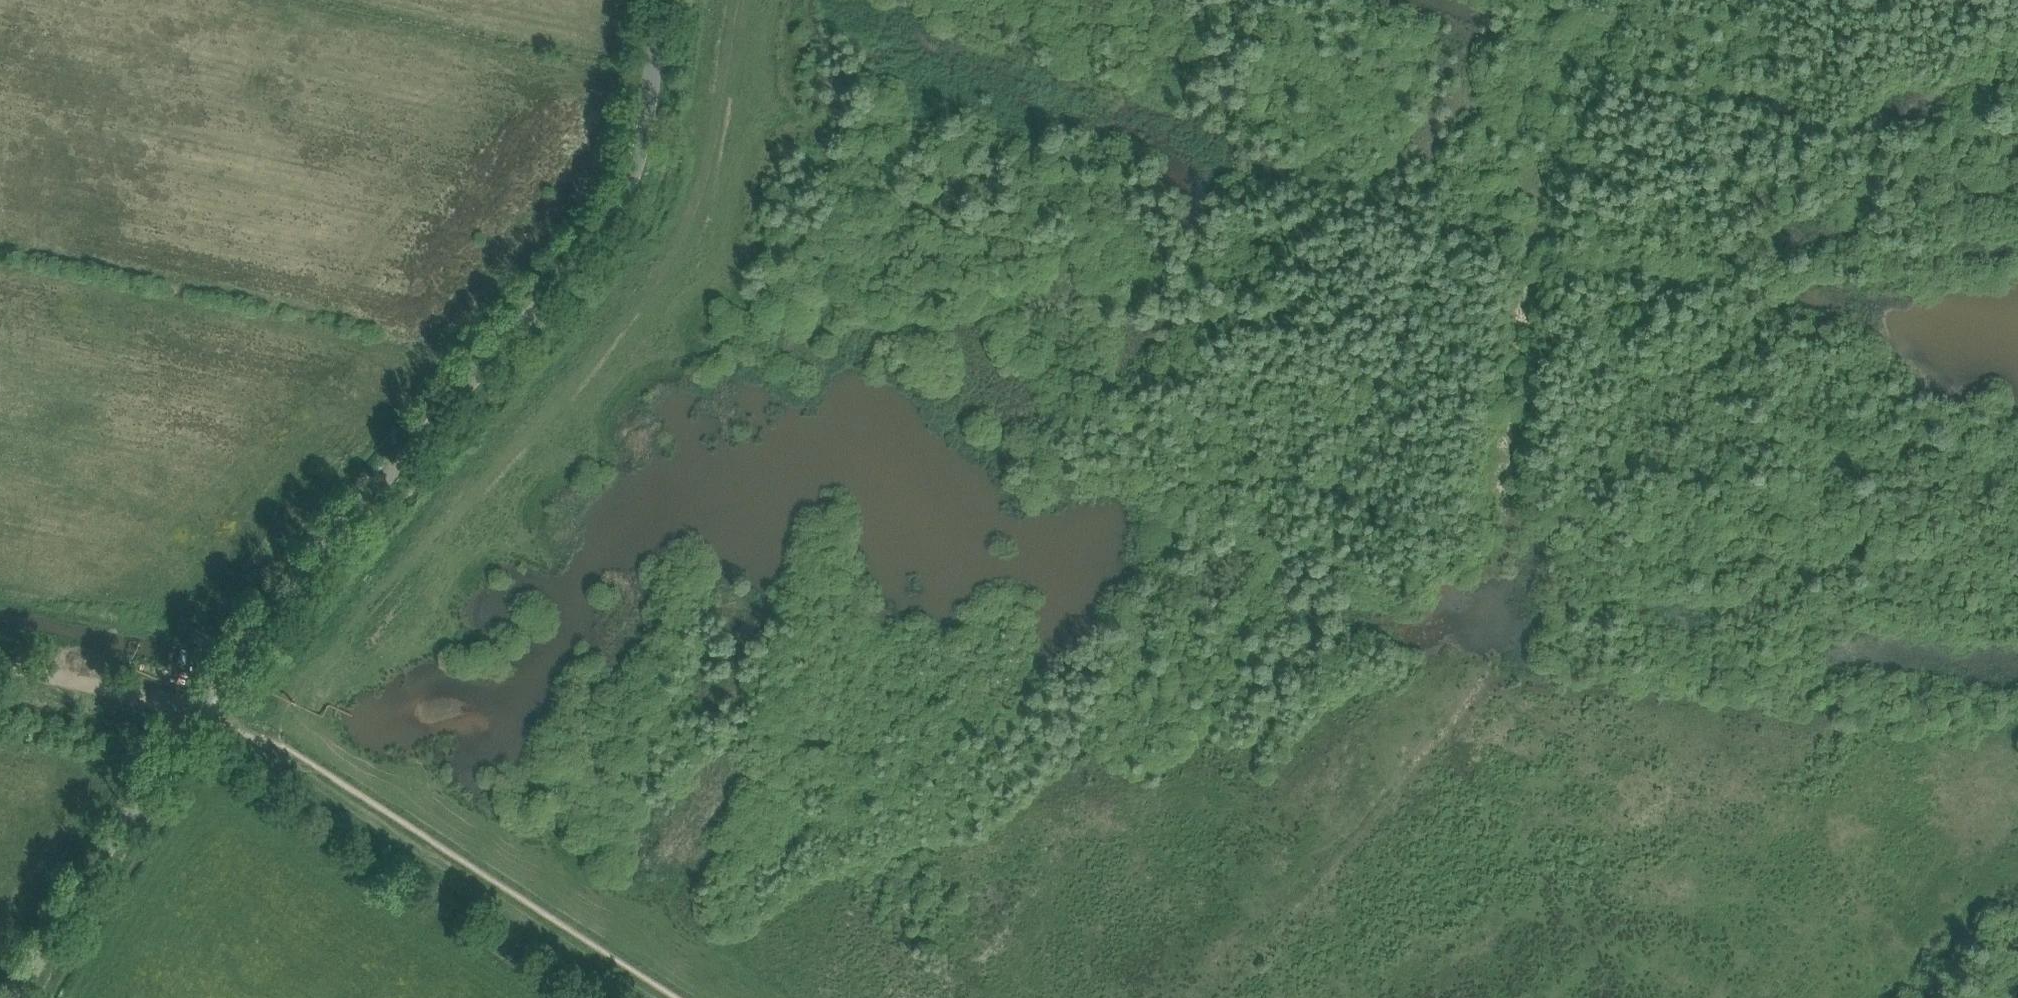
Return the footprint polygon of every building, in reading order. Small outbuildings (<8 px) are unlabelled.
[(175,662),(181,664),(186,649),(180,647),(175,662)]
